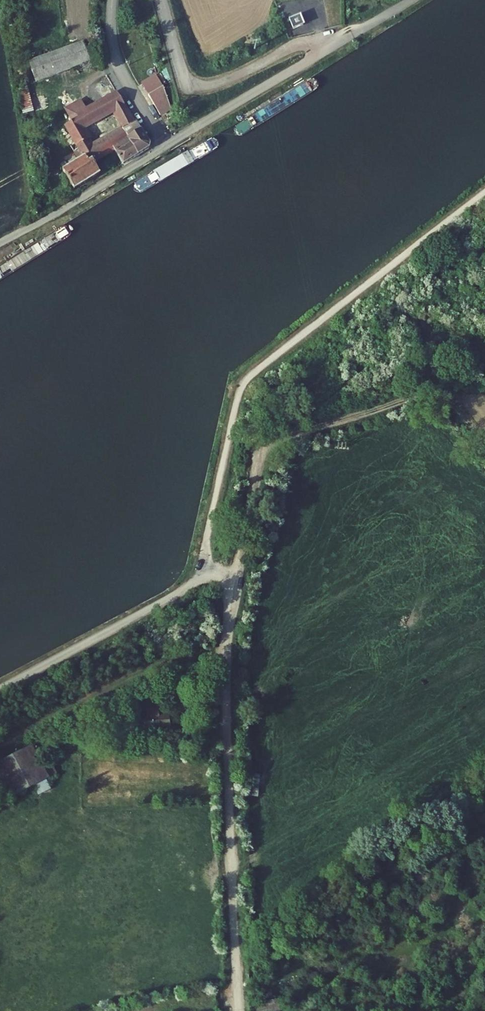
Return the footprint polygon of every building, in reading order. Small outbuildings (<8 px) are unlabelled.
[(302,17),(291,22),(295,32),(307,27),(302,17)] [(81,44),(26,65),(34,86),(89,65),(81,44)] [(168,108),(159,86),(145,95),(157,115),(168,108)] [(14,91),(19,116),(30,115),(25,89),(14,91)] [(74,119),(62,127),(67,136),(62,139),(75,161),(60,175),(71,190),(96,175),(89,162),(111,149),(128,139),(122,130),(133,123),(113,92),(86,108),(72,116),(74,119)] [(72,116),(86,108),(79,96),(61,107),(68,118),(72,116)] [(145,143),(133,123),(122,130),(128,139),(111,149),(119,164),(143,150),(145,143)] [(153,691),(145,694),(147,699),(155,696),(153,691)] [(94,723),(78,725),(79,736),(95,734),(94,723)] [(0,760),(0,777),(10,795),(48,774),(43,765),(30,743),(0,760)] [(50,762),(43,765),(48,774),(54,771),(50,762)] [(36,781),(38,792),(49,789),(47,779),(36,781)]
